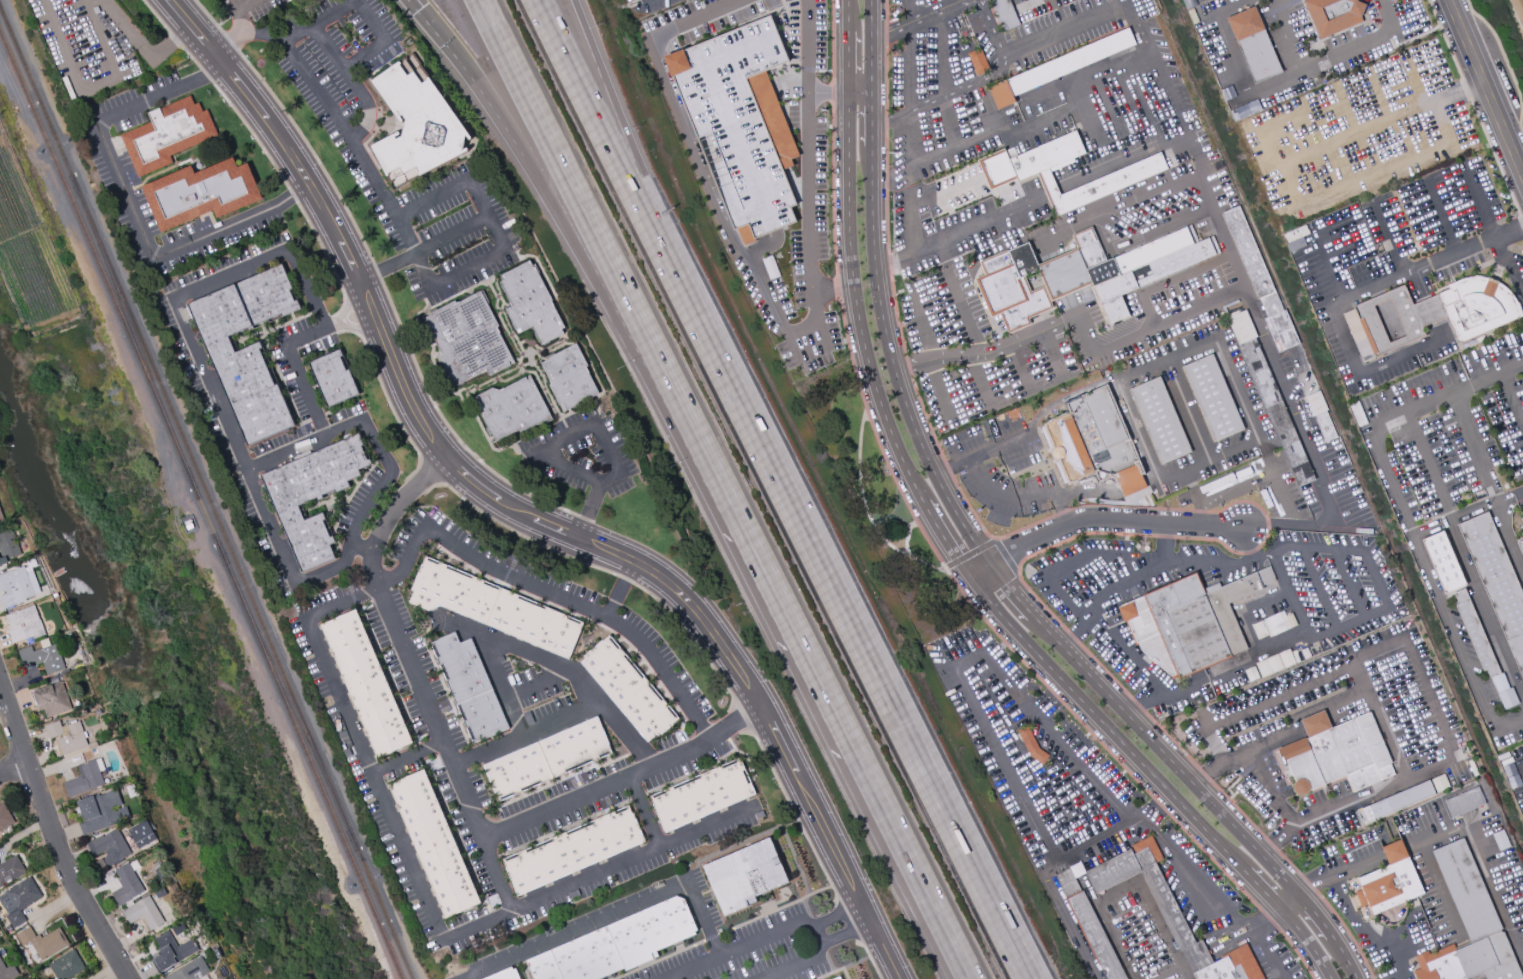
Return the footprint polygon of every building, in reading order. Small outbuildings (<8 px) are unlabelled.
[(1003,32),(1019,25),(1009,0),(989,0),(1003,32)] [(1187,10),(1183,0),(1196,0),(1198,5),(1187,10)] [(1319,39),(1302,0),(1356,0),(1366,4),(1361,17),(1363,21),(1319,39)] [(1226,18),(1254,6),(1282,72),(1254,84),(1226,18)] [(1188,11),(1193,8),(1199,22),(1194,24),(1188,11)] [(663,57),(771,16),(789,60),(765,70),(772,88),(799,156),(791,159),(793,166),(786,169),(783,170),(796,205),(790,207),(796,222),(754,239),(755,241),(743,245),(737,228),(734,229),(663,57)] [(988,87),(997,109),(1015,101),(1013,96),(1136,44),(1128,27),(988,87)] [(966,53),(980,47),(989,70),(975,75),(966,53)] [(371,82),(399,121),(401,122),(403,121),(404,120),(400,116),(402,114),(405,119),(401,136),(395,139),(394,136),(398,135),(400,134),(399,132),(397,131),(370,145),(389,182),(391,183),(392,182),(393,180),(392,179),(403,174),(406,179),(405,179),(405,181),(406,182),(408,182),(468,150),(468,148),(466,147),(465,147),(461,150),(465,134),(468,139),(470,140),(471,138),(471,137),(413,53),(411,52),(409,53),(372,79),(371,81),(371,82)] [(122,135),(153,122),(149,113),(191,96),(194,104),(199,102),(203,111),(207,109),(219,135),(171,156),(174,163),(140,177),(122,135)] [(975,159),(1004,147),(1009,158),(1075,130),(1085,153),(1073,158),(1074,161),(1049,171),(1059,195),(1159,153),(1166,168),(1054,216),(1036,175),(1017,184),(1015,180),(989,191),(975,159)] [(143,186),(192,165),(196,174),(234,157),(239,167),(249,162),(265,197),(218,218),(214,209),(163,232),(143,186)] [(1224,166),(1216,169),(1214,163),(1222,160),(1224,166)] [(1300,342),(1279,352),(1264,318),(1268,316),(1222,212),(1239,204),(1300,342)] [(978,261),(1028,240),(1038,263),(1075,248),(1070,234),(1092,225),(1107,258),(1190,223),(1198,241),(1212,234),(1220,253),(1120,295),(1129,316),(1108,325),(1091,284),(1049,301),(1052,307),(1027,318),(1029,324),(1008,332),(1000,313),(990,317),(974,279),(984,275),(978,261)] [(1304,235),(1288,242),(1284,233),(1301,226),(1305,225),(1308,233),(1304,235)] [(772,254),(780,275),(770,279),(762,258),(772,254)] [(500,276),(530,261),(534,268),(535,267),(553,300),(551,301),(565,328),(562,329),(564,334),(542,345),(532,327),(519,334),(506,310),(512,307),(500,283),(503,281),(500,276)] [(188,305),(283,264),(302,309),(284,317),(281,315),(229,337),(236,354),(261,342),(264,348),(260,349),(275,385),(279,384),(281,386),(279,387),(297,425),(249,446),(188,305)] [(1447,317),(1458,342),(1460,345),(1522,316),(1522,314),(1518,303),(1511,292),(1503,285),(1494,280),(1481,277),(1469,277),(1458,281),(1448,285),(1449,289),(1438,294),(1447,317)] [(1404,286),(1412,305),(1422,328),(1425,336),(1362,363),(1341,313),(1404,286)] [(481,289),(488,302),(486,303),(498,326),(496,327),(499,332),(498,333),(513,362),(489,375),(486,370),(453,387),(437,356),(442,353),(422,316),(454,299),(456,302),(458,300),(459,301),(481,289)] [(1412,305),(1438,294),(1447,317),(1422,328),(1412,305)] [(1246,309),(1258,336),(1256,337),(1316,479),(1299,486),(1222,305),(1238,299),(1239,301),(1226,307),(1229,314),(1238,310),(1239,312),(1246,309)] [(575,343),(587,365),(585,366),(589,372),(588,373),(598,393),(562,412),(547,384),(550,383),(538,362),(575,343)] [(309,363),(342,349),(345,355),(340,357),(346,371),(350,369),(361,394),(328,408),(309,363)] [(1183,367),(1213,354),(1245,429),(1214,442),(1183,367)] [(471,398),(491,387),(498,390),(529,374),(552,419),(519,435),(516,430),(495,441),(491,433),(490,434),(471,398)] [(1130,390),(1161,377),(1193,452),(1162,465),(1130,390)] [(1065,403),(1105,386),(1138,463),(1136,464),(1114,474),(1099,481),(1095,471),(1063,484),(1039,427),(1070,413),(1065,403)] [(1306,396),(1320,390),(1328,409),(1326,410),(1337,437),(1329,440),(1330,441),(1326,443),(1306,396)] [(1359,400),(1368,423),(1358,427),(1349,404),(1359,400)] [(260,475),(361,433),(373,463),(360,469),(363,477),(349,482),(352,486),(336,493),(335,490),(324,495),(325,499),(317,502),(315,497),(298,505),(305,521),(324,513),(338,543),(331,546),(336,559),(302,574),(260,475)] [(1114,474),(1124,497),(1146,487),(1136,464),(1114,474)] [(1489,512),(1522,593),(1522,681),(1457,526),(1489,512)] [(4,565),(0,566),(0,557),(2,558),(0,551),(0,530),(6,528),(7,531),(14,529),(23,554),(9,559),(10,563),(3,565),(4,565)] [(1445,594),(1468,585),(1445,530),(1422,541),(1445,594)] [(424,556),(583,622),(568,660),(440,605),(429,611),(408,602),(413,591),(410,590),(424,556)] [(31,568),(28,561),(35,558),(38,566),(31,568)] [(4,609),(0,596),(7,594),(6,589),(0,591),(0,577),(0,575),(25,566),(25,567),(27,572),(30,571),(34,570),(37,579),(31,581),(33,585),(39,583),(42,593),(27,598),(27,600),(4,609)] [(1117,607),(1195,574),(1202,590),(1219,583),(1220,587),(1269,566),(1275,580),(1261,585),(1262,588),(1227,603),(1245,648),(1230,654),(1231,656),(1179,678),(1176,673),(1170,676),(1140,651),(1137,644),(1135,645),(1125,621),(1123,622),(1117,607)] [(1455,594),(1465,590),(1500,674),(1503,673),(1510,689),(1498,695),(1491,679),(1490,679),(1486,671),(1484,672),(1455,604),(1458,602),(1455,594)] [(47,634),(34,639),(35,642),(28,644),(26,639),(13,644),(8,630),(11,629),(9,623),(9,624),(6,615),(15,612),(15,611),(19,610),(19,611),(35,605),(40,620),(41,619),(47,634)] [(319,624),(355,609),(412,743),(376,758),(319,624)] [(1250,625),(1283,611),(1285,616),(1291,613),(1297,625),(1268,637),(1267,635),(1257,640),(1250,625)] [(509,729),(473,744),(430,643),(439,640),(438,639),(455,632),(460,644),(471,639),(509,729)] [(610,635),(680,719),(659,737),(658,735),(649,743),(582,663),(587,659),(585,656),(610,635)] [(66,669),(48,675),(43,662),(36,664),(35,661),(24,665),(19,650),(32,646),(34,651),(42,648),(42,649),(43,649),(41,641),(49,638),(52,646),(57,643),(66,669)] [(1243,670),(1254,666),(1259,678),(1248,683),(1243,670)] [(47,718),(44,709),(40,711),(38,706),(39,706),(34,693),(52,686),(51,685),(63,681),(73,709),(47,718)] [(1302,720),(1324,711),(1332,729),(1370,713),(1395,775),(1353,792),(1346,775),(1311,790),(1309,793),(1305,796),(1300,796),(1296,794),(1294,790),(1294,784),(1296,782),(1287,761),(1285,762),(1280,750),(1309,738),(1302,720)] [(483,765),(598,716),(609,744),(612,753),(499,802),(483,765)] [(99,746),(65,758),(63,754),(61,755),(56,741),(58,740),(58,739),(63,737),(63,735),(50,739),(45,726),(60,721),(63,727),(71,724),(71,722),(77,720),(77,722),(80,721),(84,732),(86,731),(88,737),(86,738),(89,745),(97,742),(99,746)] [(1044,761),(1030,725),(1019,730),(1033,766),(1044,761)] [(64,783),(76,779),(76,778),(82,776),(78,766),(96,759),(97,760),(102,758),(106,769),(101,771),(105,784),(69,798),(64,783)] [(649,796),(653,795),(654,798),(666,793),(665,790),(673,787),(674,790),(701,778),(700,775),(722,766),(723,769),(737,763),(735,760),(739,758),(740,762),(742,762),(745,770),(742,771),(748,785),(751,784),(756,794),(665,834),(649,796)] [(424,769),(481,903),(445,918),(388,784),(424,769)] [(1445,802),(1479,787),(1477,781),(1486,777),(1496,801),(1452,819),(1445,802)] [(1361,809),(1367,824),(1435,795),(1431,784),(1429,780),(1361,809)] [(1431,784),(1437,782),(1442,795),(1437,798),(1435,795),(1431,784)] [(79,803),(91,798),(90,797),(100,794),(100,796),(118,790),(123,804),(114,808),(115,812),(127,807),(131,819),(84,836),(79,822),(85,819),(83,815),(80,807),(79,803)] [(16,821),(0,830),(0,803),(4,801),(16,821)] [(503,860),(505,859),(506,862),(519,856),(518,854),(526,851),(527,853),(554,841),(553,839),(567,833),(568,835),(593,824),(592,821),(615,811),(617,814),(627,810),(626,807),(630,805),(646,842),(518,896),(503,860)] [(129,830),(147,820),(158,839),(139,849),(129,830)] [(87,844),(103,835),(104,837),(119,829),(132,854),(119,862),(120,863),(115,866),(114,864),(111,866),(107,865),(105,861),(105,858),(106,857),(107,856),(105,851),(94,857),(87,844)] [(1134,855),(1136,854),(1132,846),(1152,836),(1163,859),(1157,863),(1156,862),(1142,870),(1134,855)] [(702,866),(771,837),(789,883),(756,897),(758,903),(723,918),(702,866)] [(1464,838),(1522,976),(1522,978),(1487,978),(1485,975),(1476,978),(1417,978),(1414,972),(1420,969),(1415,956),(1428,950),(1429,954),(1453,944),(1456,951),(1472,944),(1432,852),(1464,838)] [(1382,848),(1401,840),(1425,894),(1374,916),(1369,904),(1361,908),(1355,893),(1362,890),(1358,879),(1390,866),(1382,848)] [(1085,872),(1131,849),(1134,855),(1142,870),(1143,871),(1140,873),(1096,895),(1085,872)] [(7,882),(0,886),(0,863),(17,853),(27,870),(14,879),(7,883),(7,882)] [(95,863),(103,859),(106,865),(99,869),(95,863)] [(146,891),(120,907),(112,894),(123,887),(119,881),(121,880),(115,871),(129,863),(135,860),(139,867),(134,870),(146,891)] [(161,879),(157,870),(154,864),(159,862),(162,867),(165,866),(170,875),(161,879)] [(1140,873),(1181,952),(1182,951),(1197,944),(1157,863),(1156,862),(1142,870),(1143,871),(1140,873)] [(1056,876),(1070,868),(1082,892),(1067,900),(1056,876)] [(31,875),(43,895),(30,902),(31,904),(21,909),(27,920),(14,928),(6,915),(16,909),(15,907),(10,910),(1,894),(6,892),(5,890),(31,875)] [(179,881),(184,889),(176,894),(171,886),(179,881)] [(159,899),(155,892),(164,887),(168,894),(159,899)] [(1084,891),(1128,978),(1107,978),(1067,900),(1082,892),(1084,891)] [(684,899),(676,895),(524,960),(532,978),(600,978),(624,969),(625,971),(659,957),(657,952),(697,935),(695,931),(697,930),(684,899)] [(151,931),(143,917),(131,924),(123,911),(128,908),(126,905),(133,901),(135,905),(150,896),(166,922),(151,931)] [(177,936),(173,928),(183,922),(188,930),(177,936)] [(41,960),(31,941),(23,945),(17,933),(30,925),(36,935),(40,933),(42,937),(60,926),(70,944),(41,960)] [(200,950),(178,963),(179,965),(163,974),(163,973),(160,975),(152,961),(162,955),(161,952),(163,951),(155,938),(169,930),(179,947),(193,939),(200,950)] [(1182,951),(1197,944),(1203,940),(1213,961),(1215,964),(1194,975),(1182,951)] [(1247,943),(1265,978),(1248,978),(1240,964),(1233,968),(1229,957),(1215,964),(1213,961),(1247,943)] [(70,978),(69,978),(57,978),(48,963),(74,948),(86,968),(70,977),(70,978)] [(20,973),(11,978),(10,978),(8,978),(0,978),(0,956),(7,967),(14,963),(20,973)] [(195,977),(196,978),(162,978),(201,956),(211,973),(202,978),(200,974),(195,977)] [(1196,978),(1248,978),(1240,964),(1233,968),(1229,957),(1215,964),(1194,975),(1196,978)] [(515,968),(520,978),(479,978),(511,966),(512,969),(515,968)]
